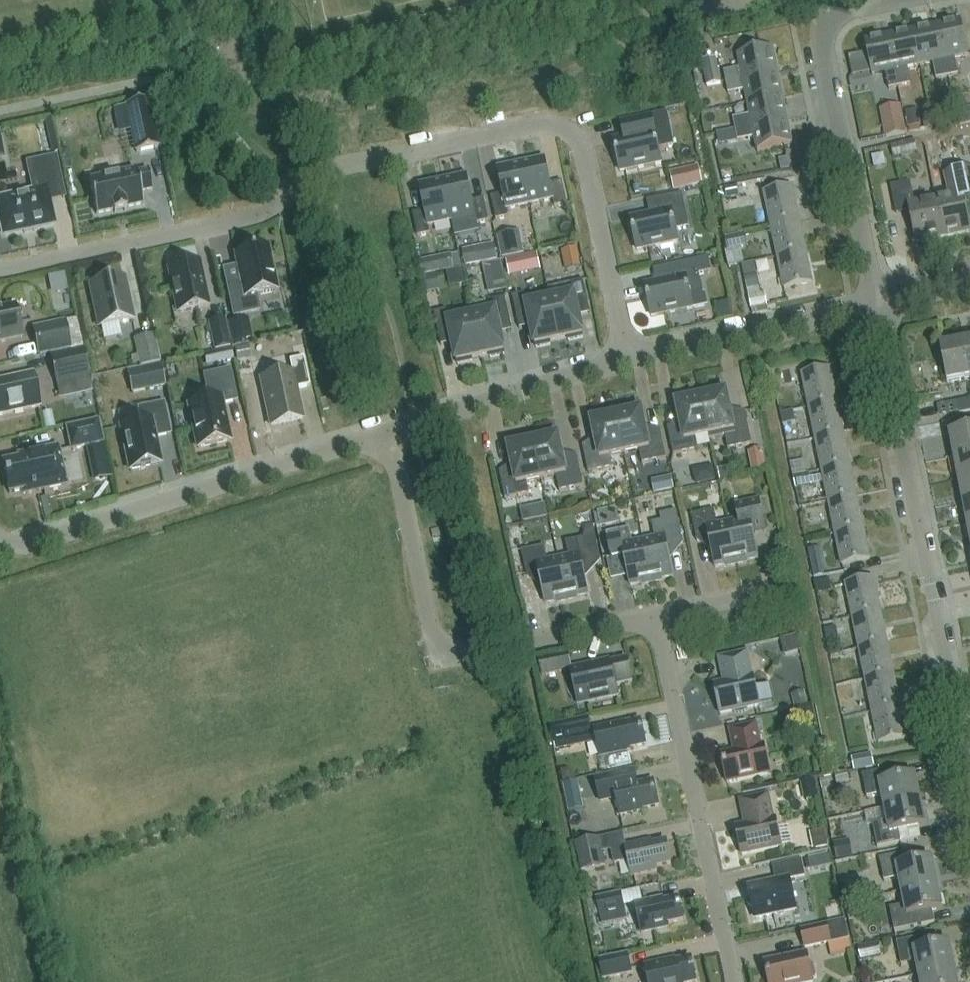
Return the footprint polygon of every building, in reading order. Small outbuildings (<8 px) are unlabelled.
[(961,22),(937,27),(948,78),(959,76),(955,59),(968,56),(961,22)] [(937,27),(914,32),(921,66),(933,64),(936,81),(948,78),(937,27)] [(908,69),(921,66),(914,32),(890,37),(901,88),(911,86),(908,69)] [(901,88),(890,37),(866,42),(873,76),(886,74),(890,90),(901,88)] [(724,72),(727,83),(779,73),(774,49),(738,56),(740,69),(724,72)] [(715,60),(702,62),(707,87),(720,84),(715,60)] [(745,91),(748,104),(784,96),(779,73),(727,83),(729,94),(745,91)] [(734,120),(736,131),(789,120),(784,96),(748,104),(751,117),(734,120)] [(148,101),(127,106),(136,153),(158,148),(148,101)] [(907,134),(901,107),(882,111),(887,138),(907,134)] [(969,124),(969,119),(968,109),(955,112),(959,127),(969,124)] [(921,125),(918,110),(905,112),(908,128),(921,125)] [(613,142),(620,172),(661,163),(659,150),(674,147),(667,112),(621,122),(624,139),(613,142)] [(957,131),(954,119),(945,121),(947,133),(957,131)] [(793,142),(789,120),(736,131),(738,140),(741,139),(744,153),(793,142)] [(938,135),(924,138),(928,153),(941,150),(938,135)] [(915,141),(892,146),(894,157),(918,151),(915,141)] [(48,202),(46,191),(62,187),(56,158),(27,164),(33,194),(0,201),(0,214),(5,235),(24,230),(24,234),(35,232),(34,228),(53,224),(48,202)] [(781,171),(789,170),(787,159),(779,160),(781,171)] [(545,160),(522,165),(530,204),(553,199),(555,208),(567,205),(562,182),(550,185),(545,160)] [(507,209),(530,204),(522,165),(498,170),(503,195),(491,197),(496,220),(509,218),(507,209)] [(671,171),(674,190),(703,185),(700,165),(671,171)] [(942,238),(969,233),(963,200),(969,199),(969,170),(951,174),(955,194),(935,198),(942,238)] [(141,193),(152,190),(148,171),(137,174),(136,172),(89,182),(96,215),(114,211),(114,214),(126,211),(126,209),(143,205),(141,193)] [(443,182),(452,221),(475,216),(477,224),(489,222),(484,199),(472,202),(467,177),(443,182)] [(452,221),(443,182),(420,187),(425,212),(413,214),(418,237),(430,234),(429,226),(452,221)] [(942,238),(935,198),(913,203),(909,182),(891,186),(896,214),(910,211),(916,243),(942,238)] [(735,185),(725,187),(728,199),(738,197),(735,185)] [(764,194),(770,225),(799,219),(792,188),(764,194)] [(645,206),(648,220),(629,224),(636,255),(678,245),(675,234),(688,231),(680,198),(645,206)] [(770,225),(776,256),(805,251),(799,219),(770,225)] [(748,247),(745,234),(725,238),(728,252),(748,247)] [(499,246),(502,259),(524,254),(522,242),(499,246)] [(498,260),(494,243),(461,250),(465,267),(498,260)] [(582,269),(577,248),(560,252),(565,273),(582,269)] [(267,249),(236,255),(242,283),(227,286),(233,317),(260,312),(256,296),(276,291),(267,249)] [(812,284),(805,251),(776,256),(783,290),(812,284)] [(451,254),(419,261),(422,276),(454,270),(451,254)] [(509,277),(520,275),(516,259),(506,261),(509,277)] [(645,291),(652,321),(694,311),(691,301),(704,297),(699,278),(711,275),(708,261),(653,274),(657,288),(645,291)] [(199,263),(168,270),(177,314),(209,307),(199,263)] [(761,295),(755,263),(742,266),(752,311),(768,307),(765,294),(761,295)] [(437,275),(422,278),(425,294),(440,291),(437,275)] [(100,328),(132,321),(123,280),(91,286),(100,328)] [(574,296),(551,301),(559,340),(568,338),(569,342),(583,339),(577,310),(589,308),(590,314),(591,314),(584,281),(571,284),(574,296)] [(550,342),(559,340),(551,301),(527,306),(525,293),(512,296),(520,329),(519,323),(530,320),(536,349),(551,346),(550,342)] [(496,312),(472,317),(481,357),(490,355),(490,359),(505,355),(499,327),(510,324),(512,331),(513,331),(505,298),(493,300),(496,312)] [(22,338),(15,307),(0,310),(0,343),(22,338)] [(481,357),(472,317),(449,322),(447,310),(434,313),(441,346),(442,346),(441,339),(452,337),(458,366),(473,362),(472,358),(481,357)] [(224,320),(209,323),(215,351),(230,347),(224,320)] [(237,342),(251,337),(245,320),(231,325),(237,342)] [(71,349),(65,321),(34,328),(40,356),(71,349)] [(160,362),(154,335),(134,339),(140,367),(160,362)] [(969,379),(963,342),(940,346),(947,383),(969,379)] [(248,347),(235,349),(237,359),(250,356),(248,347)] [(89,376),(83,349),(50,356),(56,383),(73,380),(89,376)] [(230,349),(214,352),(217,365),(233,361),(230,349)] [(271,426),(303,420),(296,390),(310,387),(303,358),(289,361),(292,374),(261,380),(271,426)] [(127,372),(132,393),(165,386),(161,365),(127,372)] [(792,382),(790,369),(781,371),(783,384),(792,382)] [(204,376),(209,402),(189,406),(198,449),(230,442),(222,405),(236,402),(230,370),(204,376)] [(801,376),(807,407),(836,402),(829,370),(801,376)] [(40,408),(32,375),(0,382),(0,416),(40,408)] [(89,376),(73,380),(76,395),(93,392),(89,376)] [(709,397),(702,399),(711,440),(725,437),(728,450),(752,445),(745,413),(732,416),(727,393),(724,394),(724,390),(711,393),(709,397)] [(942,401),(940,393),(924,396),(925,404),(942,401)] [(711,440),(702,399),(695,400),(691,397),(679,400),(679,403),(677,404),(682,427),(668,430),(673,456),(697,450),(695,439),(709,436),(710,441),(711,440)] [(956,404),(958,415),(969,412),(969,401),(956,404)] [(807,407),(814,440),(842,434),(836,402),(807,407)] [(130,470),(161,464),(155,438),(171,435),(164,404),(138,409),(141,424),(121,428),(130,470)] [(617,417),(625,454),(639,450),(642,464),(666,459),(661,431),(647,434),(642,411),(639,412),(639,408),(626,411),(624,415),(617,417)] [(781,414),(783,425),(796,423),(793,411),(781,414)] [(625,454),(617,417),(610,418),(606,415),(594,418),(594,421),(592,422),(597,445),(583,448),(588,474),(613,468),(610,457),(625,454)] [(952,458),(969,455),(969,418),(950,422),(952,434),(948,435),(952,458)] [(71,450),(102,443),(98,422),(67,428),(71,450)] [(534,442),(542,479),(556,476),(560,492),(584,487),(577,457),(564,460),(559,437),(556,438),(555,434),(543,437),(540,441),(534,442)] [(814,440),(820,471),(849,466),(842,434),(814,440)] [(542,479),(534,442),(527,444),(523,441),(510,444),(511,447),(509,448),(513,471),(500,474),(505,499),(529,494),(527,482),(542,479)] [(66,486),(58,448),(18,456),(19,460),(3,464),(9,494),(25,491),(26,495),(66,486)] [(765,470),(761,450),(748,453),(752,473),(761,471),(765,470)] [(952,458),(956,480),(969,478),(969,455),(952,458)] [(804,461),(791,464),(793,476),(806,473),(804,461)] [(692,470),(695,485),(716,480),(712,466),(692,470)] [(733,478),(730,466),(717,469),(720,481),(733,478)] [(820,471),(827,503),(855,497),(849,466),(820,471)] [(812,487),(809,472),(806,473),(793,476),(796,490),(812,487)] [(956,480),(960,503),(969,501),(969,478),(956,480)] [(827,503),(834,535),(862,529),(855,497),(827,503)] [(758,558),(753,535),(765,532),(759,501),(736,506),(739,521),(728,523),(737,565),(747,563),(747,561),(758,558)] [(960,503),(965,525),(969,524),(969,501),(960,503)] [(601,527),(619,523),(616,507),(597,511),(601,527)] [(652,524),(655,539),(643,541),(652,583),(663,580),(662,579),(673,576),(667,548),(684,545),(677,511),(660,515),(661,522),(652,524)] [(737,565),(728,523),(718,526),(715,511),(692,516),(697,542),(709,539),(715,567),(726,565),(727,567),(737,565)] [(589,594),(583,566),(601,562),(594,527),(586,528),(584,539),(566,542),(569,557),(559,559),(567,601),(578,599),(577,597),(589,594)] [(652,583),(643,541),(633,544),(630,529),(607,534),(612,560),(624,557),(630,586),(642,583),(642,585),(652,583)] [(869,560),(862,529),(834,535),(840,566),(869,560)] [(557,603),(567,601),(559,559),(548,562),(545,547),(522,551),(527,578),(539,575),(546,604),(557,601),(557,603)] [(822,565),(812,567),(815,579),(825,577),(822,565)] [(814,583),(814,584),(817,595),(832,591),(830,581),(829,579),(814,583)] [(844,586),(851,618),(879,613),(873,580),(844,586)] [(851,618),(857,650),(886,644),(879,613),(851,618)] [(836,628),(825,630),(827,643),(838,641),(836,628)] [(857,650),(864,681),(893,676),(886,644),(857,650)] [(726,683),(714,685),(721,714),(732,712),(736,713),(739,713),(742,713),(745,711),(748,709),(760,706),(759,705),(772,702),(769,686),(756,689),(753,677),(752,677),(747,653),(719,659),(723,677),(725,677),(726,683)] [(616,687),(633,683),(627,660),(611,664),(610,660),(572,668),(569,655),(559,657),(559,656),(539,661),(542,676),(562,672),(562,671),(571,669),(579,705),(618,697),(616,687)] [(864,681),(870,713),(899,708),(893,676),(864,681)] [(808,707),(804,692),(791,696),(795,710),(808,707)] [(800,710),(804,728),(817,725),(813,707),(800,710)] [(899,708),(870,713),(877,744),(906,738),(899,708)] [(588,718),(551,726),(556,751),(593,743),(588,718)] [(624,723),(595,729),(600,757),(630,750),(630,749),(646,745),(641,721),(625,725),(624,723)] [(721,754),(727,784),(770,775),(764,745),(762,746),(757,724),(730,730),(734,752),(721,754)] [(870,754),(851,759),(854,770),(872,766),(870,754)] [(560,770),(563,783),(575,780),(574,773),(567,768),(560,770)] [(643,809),(659,806),(654,782),(638,785),(635,771),(596,779),(601,802),(616,799),(620,816),(643,811),(643,809)] [(835,775),(837,786),(850,783),(847,772),(835,775)] [(886,773),(863,777),(867,798),(882,795),(885,809),(919,803),(914,778),(888,784),(886,773)] [(565,783),(570,812),(584,809),(580,780),(565,783)] [(769,795),(740,801),(744,818),(745,818),(747,825),(736,828),(742,856),(781,847),(775,819),(774,820),(769,795)] [(887,822),(873,825),(878,848),(900,844),(921,840),(919,829),(924,828),(919,803),(885,809),(887,822)] [(828,846),(824,829),(809,832),(812,850),(828,846)] [(605,867),(600,839),(576,844),(582,872),(605,867)] [(852,857),(849,840),(833,843),(836,860),(852,857)] [(671,864),(667,842),(652,845),(651,842),(626,847),(626,848),(611,851),(614,865),(629,861),(632,876),(657,871),(657,867),(671,864)] [(830,867),(828,855),(808,859),(811,871),(830,867)] [(899,879),(902,894),(936,887),(931,863),(905,868),(903,857),(880,861),(884,882),(899,879)] [(801,861),(774,867),(777,882),(749,888),(752,898),(749,900),(748,902),(748,904),(749,907),(751,908),(754,908),(756,919),(795,911),(789,880),(805,877),(801,861)] [(941,910),(936,887),(902,894),(905,906),(890,909),(895,932),(934,924),(931,912),(941,910)] [(853,902),(850,888),(840,891),(843,904),(853,902)] [(621,894),(597,899),(601,915),(624,910),(621,894)] [(663,903),(663,899),(636,905),(642,934),(669,928),(668,924),(684,921),(679,899),(663,903)] [(846,939),(843,922),(801,930),(805,948),(846,939)] [(937,936),(919,939),(897,944),(902,966),(916,963),(919,977),(955,970),(953,959),(949,945),(939,947),(937,936)] [(881,956),(878,942),(857,946),(859,960),(881,956)] [(808,959),(807,953),(765,962),(769,981),(813,981),(812,980),(815,979),(817,977),(814,965),(812,964),(809,964),(808,959)] [(627,954),(599,960),(604,980),(632,974),(627,954)] [(649,981),(697,981),(692,959),(676,962),(675,959),(645,966),(649,981)] [(919,977),(920,981),(957,981),(955,970),(919,977)]
